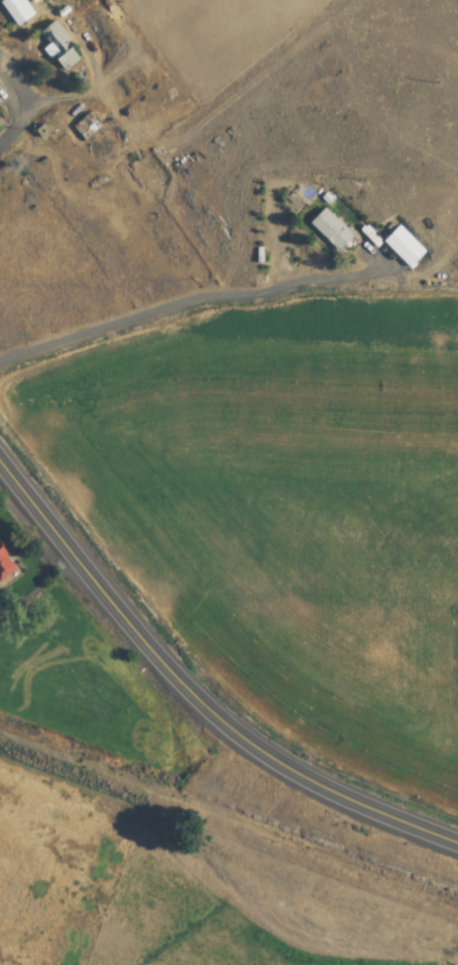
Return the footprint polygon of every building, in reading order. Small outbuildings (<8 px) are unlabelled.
[(17,28),(34,15),(22,0),(2,0),(0,2),(0,6),(17,28)] [(44,49),(60,72),(80,59),(54,21),(38,32),(47,46),(44,49)] [(335,253),(353,237),(324,207),(307,223),(335,253)] [(429,251),(401,223),(382,241),(410,270),(429,251)] [(2,581),(18,565),(0,547),(0,579),(2,581)]
